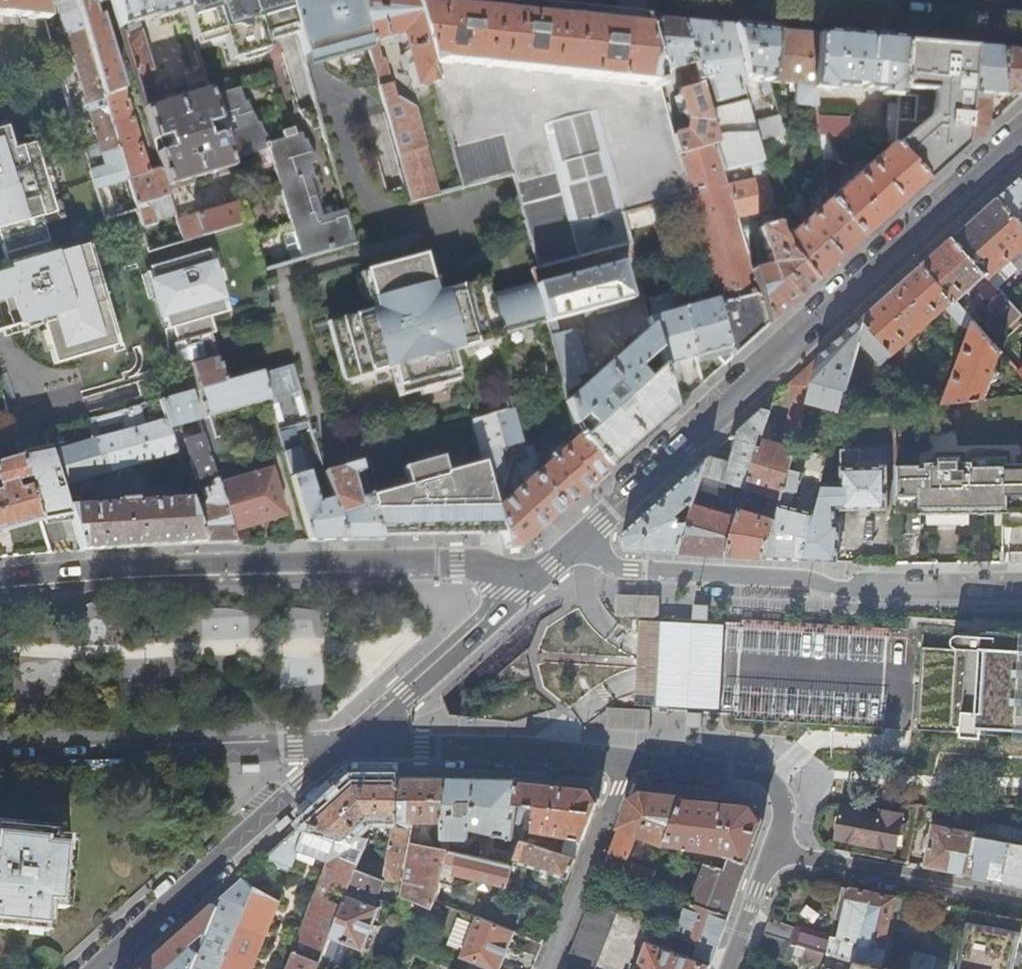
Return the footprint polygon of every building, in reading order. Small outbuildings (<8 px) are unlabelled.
[(46,18),(41,0),(0,0),(0,14),(46,18)] [(71,54),(73,54),(100,148),(85,152),(95,187),(127,178),(101,91),(75,0),(56,0),(71,54)] [(101,91),(127,178),(136,209),(141,228),(157,224),(153,209),(144,203),(169,195),(166,186),(163,175),(161,168),(149,172),(103,14),(97,16),(95,10),(93,4),(108,0),(75,0),(101,91)] [(138,89),(154,84),(150,72),(154,71),(141,30),(140,30),(138,22),(157,17),(157,18),(186,10),(183,0),(111,0),(138,89)] [(186,10),(194,37),(221,29),(230,58),(267,48),(263,34),(294,25),(288,0),(183,0),(186,10)] [(294,25),(303,56),(311,54),(320,51),(323,61),(369,48),(356,0),(288,0),(294,25)] [(369,48),(381,90),(412,200),(437,194),(413,105),(398,96),(395,97),(384,57),(381,58),(377,42),(401,36),(405,51),(403,53),(403,56),(400,57),(404,69),(407,69),(413,88),(435,83),(413,0),(356,0),(369,48)] [(473,0),(413,0),(435,83),(436,87),(463,186),(514,173),(539,267),(630,243),(623,215),(656,206),(689,197),(679,153),(674,136),(657,73),(643,18),(612,15),(473,0)] [(664,20),(643,18),(657,73),(680,66),(686,87),(682,89),(680,88),(677,95),(680,102),(677,102),(679,107),(680,107),(682,113),(689,120),(688,128),(684,133),(674,136),(679,153),(716,142),(708,112),(699,80),(682,22),(664,20)] [(704,24),(682,22),(699,80),(706,78),(709,80),(715,101),(739,95),(736,81),(742,79),(730,26),(704,24)] [(757,28),(730,26),(742,79),(744,78),(762,80),(764,88),(766,93),(772,91),(770,81),(773,30),(757,28)] [(801,32),(773,30),(770,81),(796,84),(795,102),(797,105),(816,106),(813,88),(817,34),(801,32)] [(858,37),(817,34),(813,88),(831,90),(832,86),(853,88),(853,84),(864,85),(864,89),(882,90),(882,94),(898,96),(902,41),(858,37)] [(894,146),(926,181),(957,154),(967,146),(974,48),(934,44),(902,41),(898,96),(915,97),(914,113),(897,112),(895,141),(894,146)] [(974,48),(967,146),(990,125),(991,94),(1011,95),(1012,105),(1021,96),(1021,52),(1007,50),(974,48)] [(268,149),(300,259),(355,244),(345,208),(320,215),(315,197),(322,195),(315,175),(313,175),(307,157),(310,156),(305,138),(302,138),(300,132),(293,134),(291,127),(280,130),(282,137),(265,141),(258,120),(256,121),(250,108),(247,110),(239,85),(211,94),(218,120),(222,133),(230,160),(268,149)] [(157,153),(161,168),(163,175),(166,186),(232,167),(230,160),(222,133),(208,137),(204,124),(218,120),(211,94),(209,89),(143,109),(153,141),(168,136),(172,149),(157,153)] [(708,112),(716,142),(724,170),(751,164),(762,161),(757,140),(755,132),(753,122),(748,102),(708,112)] [(888,104),(886,141),(895,141),(897,112),(897,105),(888,104)] [(780,115),(753,122),(755,132),(757,140),(786,134),(784,128),(780,115)] [(8,269),(0,272),(0,332),(42,320),(56,364),(117,345),(87,245),(52,255),(41,216),(56,211),(35,142),(13,148),(6,126),(0,128),(0,243),(8,269)] [(828,136),(819,135),(822,159),(831,158),(828,136)] [(679,153),(689,197),(732,357),(767,325),(752,271),(737,217),(734,203),(728,184),(724,170),(716,142),(679,153)] [(827,201),(861,240),(894,211),(926,181),(894,146),(892,143),(827,201)] [(734,203),(737,217),(774,210),(762,161),(751,164),(754,178),(728,184),(734,203)] [(999,197),(1021,223),(1021,176),(999,197)] [(732,357),(689,197),(656,206),(662,229),(680,225),(693,274),(701,271),(702,275),(695,277),(703,303),(683,309),(696,357),(712,353),(723,365),(732,357)] [(953,238),(998,287),(999,288),(1008,280),(1000,271),(1021,251),(1021,223),(999,197),(979,214),(953,238)] [(176,219),(183,241),(208,233),(247,221),(241,200),(176,219)] [(786,249),(815,282),(838,261),(861,240),(827,201),(783,241),(786,249)] [(752,271),(767,325),(782,312),(815,282),(786,249),(783,241),(778,224),(767,227),(758,230),(769,266),(752,271)] [(941,249),(924,264),(957,302),(976,285),(987,297),(998,287),(953,238),(941,249)] [(169,328),(174,326),(212,316),(232,309),(223,281),(219,282),(209,249),(151,266),(169,328)] [(437,294),(437,293),(434,294),(424,255),(364,271),(375,311),(327,324),(343,382),(391,369),(399,397),(458,380),(450,352),(453,351),(445,322),(437,294)] [(620,263),(536,285),(546,321),(555,319),(595,309),(597,314),(628,305),(627,300),(630,299),(620,263)] [(895,290),(868,314),(861,343),(882,366),(946,309),(960,324),(964,327),(972,330),(944,404),(986,399),(992,382),(997,382),(999,373),(997,370),(1003,353),(957,302),(924,264),(895,290)] [(485,280),(437,293),(437,294),(480,283),(495,340),(501,338),(500,335),(546,322),(546,321),(536,285),(491,298),(485,280)] [(445,322),(453,351),(495,340),(480,283),(437,294),(445,322)] [(1021,316),(1021,314),(1003,293),(991,304),(1010,327),(1021,316)] [(651,325),(662,366),(680,361),(696,357),(683,309),(649,318),(651,325)] [(868,314),(820,357),(808,403),(842,412),(861,343),(868,314)] [(174,326),(179,343),(197,338),(210,334),(217,332),(212,316),(174,326)] [(546,321),(546,322),(549,335),(558,332),(555,319),(546,321)] [(577,435),(608,469),(663,419),(673,410),(662,366),(651,325),(566,401),(574,432),(577,435)] [(558,332),(549,335),(561,379),(578,375),(586,373),(574,328),(558,332)] [(210,334),(197,338),(201,348),(204,360),(191,364),(207,416),(210,415),(269,399),(262,375),(261,373),(225,383),(210,334)] [(808,403),(820,357),(790,384),(795,401),(782,445),(762,439),(747,489),(753,490),(757,491),(782,498),(789,472),(796,447),(808,403)] [(269,399),(272,411),(301,402),(290,366),(262,375),(269,399)] [(561,379),(562,384),(564,391),(580,382),(578,375),(561,379)] [(189,392),(159,400),(165,418),(168,427),(197,418),(189,392)] [(762,439),(774,399),(731,437),(737,439),(731,460),(710,456),(708,458),(699,488),(721,494),(725,483),(747,489),(762,439)] [(49,444),(50,446),(62,485),(175,451),(168,427),(165,418),(144,423),(139,405),(119,411),(121,418),(124,429),(101,436),(98,425),(96,417),(86,420),(91,438),(58,448),(56,442),(49,444)] [(502,532),(506,547),(522,546),(538,532),(563,509),(532,474),(528,460),(518,468),(524,483),(505,500),(498,476),(505,472),(499,449),(523,442),(523,440),(519,426),(514,408),(472,420),(484,463),(502,532)] [(119,411),(96,417),(98,425),(121,418),(119,411)] [(204,441),(216,438),(210,415),(207,416),(197,418),(202,433),(204,441)] [(527,424),(519,426),(523,440),(531,438),(527,424)] [(204,441),(202,433),(183,438),(195,480),(214,474),(211,462),(204,441)] [(216,438),(204,441),(211,462),(235,455),(229,434),(216,438)] [(532,474),(563,509),(585,489),(608,469),(577,435),(541,467),(534,455),(531,446),(525,448),(527,456),(528,460),(532,474)] [(39,519),(39,520),(52,517),(70,512),(64,492),(62,488),(62,485),(50,446),(33,451),(20,455),(20,456),(39,519)] [(284,451),(310,540),(328,540),(345,540),(332,499),(317,503),(308,472),(307,472),(299,447),(284,451)] [(521,458),(527,456),(525,448),(518,449),(521,458)] [(816,512),(804,559),(836,561),(837,541),(833,541),(833,520),(842,508),(887,508),(887,465),(860,466),(859,448),(841,449),(841,484),(823,484),(816,512)] [(39,519),(20,456),(0,462),(0,531),(39,519)] [(896,465),(896,511),(920,511),(920,513),(1004,513),(1011,513),(1011,511),(1021,511),(1021,465),(1007,465),(1007,457),(973,457),(973,462),(961,462),(961,457),(941,457),(941,462),(927,462),(927,467),(921,467),(921,465),(896,465)] [(656,551),(680,552),(689,522),(681,522),(682,519),(679,515),(685,509),(693,511),(695,503),(699,488),(708,458),(622,535),(627,549),(656,551)] [(369,498),(380,535),(391,535),(400,535),(460,533),(482,532),(502,532),(484,463),(445,474),(440,459),(403,469),(408,487),(369,498)] [(332,499),(345,540),(364,540),(382,539),(380,535),(369,498),(368,496),(359,499),(351,474),(361,471),(358,462),(325,473),(332,499)] [(217,484),(232,532),(285,516),(271,467),(217,484)] [(801,475),(789,472),(782,498),(765,557),(787,559),(804,559),(816,512),(793,506),(801,475)] [(192,509),(202,542),(221,542),(235,542),(232,532),(217,484),(216,480),(212,481),(213,485),(202,488),(205,498),(200,506),(192,509)] [(70,512),(81,549),(109,548),(143,546),(202,542),(192,509),(189,499),(136,501),(136,498),(117,499),(117,502),(89,503),(88,491),(64,492),(70,512)] [(748,556),(765,557),(782,498),(757,491),(755,499),(768,502),(764,515),(741,508),(739,515),(728,555),(748,556)] [(705,554),(728,555),(739,515),(695,503),(693,511),(689,522),(680,552),(705,554)] [(1021,526),(1021,511),(1011,511),(1011,513),(1004,513),(1004,526),(1021,526)] [(661,617),(661,595),(617,594),(617,604),(617,615),(661,617)] [(711,605),(695,604),(694,619),(710,620),(711,605)] [(921,646),(917,723),(1021,730),(1021,635),(960,631),(960,647),(921,646)] [(608,720),(608,729),(651,731),(652,709),(609,707),(608,720)] [(704,713),(689,711),(688,728),(702,729),(704,713)] [(241,773),(258,772),(258,765),(241,765),(241,773)] [(334,795),(304,822),(343,833),(355,836),(371,821),(395,821),(395,820),(398,820),(399,777),(355,776),(334,795)] [(420,777),(399,777),(398,820),(395,820),(395,821),(390,844),(389,846),(389,849),(382,879),(383,879),(395,882),(401,875),(410,821),(443,822),(444,778),(420,777)] [(482,779),(444,778),(443,822),(443,838),(468,839),(468,828),(513,838),(515,824),(524,825),(527,803),(516,802),(519,780),(482,779)] [(559,784),(519,780),(516,802),(527,803),(524,825),(524,830),(565,837),(563,854),(576,859),(599,799),(591,788),(559,784)] [(631,799),(603,870),(651,888),(658,871),(628,860),(638,834),(667,845),(685,797),(666,795),(642,792),(631,799)] [(723,801),(685,797),(667,845),(664,852),(672,853),(673,847),(724,855),(730,857),(731,856),(749,863),(764,821),(752,804),(723,801)] [(881,814),(843,807),(838,837),(897,847),(904,812),(883,809),(881,814)] [(280,832),(293,820),(288,814),(275,826),(280,832)] [(1011,838),(1013,827),(980,821),(978,832),(996,835),(1011,838)] [(304,822),(268,855),(293,865),(300,849),(330,861),(304,928),(288,968),(318,968),(321,962),(329,941),(331,936),(340,911),(349,887),(357,868),(368,839),(355,836),(343,833),(304,822)] [(970,875),(978,832),(933,824),(925,867),(937,869),(970,875)] [(42,927),(44,908),(64,910),(71,838),(51,836),(52,831),(0,826),(0,923),(42,927)] [(1003,881),(1011,838),(996,835),(978,832),(970,875),(987,878),(1003,881)] [(1011,838),(1003,881),(1021,884),(1021,840),(1011,838)] [(568,880),(576,859),(563,854),(523,841),(512,866),(507,887),(506,889),(519,894),(528,867),(568,880)] [(403,896),(434,907),(436,901),(440,886),(445,864),(448,850),(442,849),(412,844),(403,896)] [(507,887),(512,866),(448,850),(445,864),(455,867),(454,874),(456,875),(482,881),(507,887)] [(740,888),(749,863),(731,856),(730,857),(726,870),(706,865),(692,903),(714,910),(729,916),(740,888)] [(445,864),(440,886),(452,890),(456,875),(454,874),(455,867),(445,864)] [(357,868),(349,887),(377,897),(383,879),(382,879),(357,868)] [(254,889),(242,878),(233,886),(223,895),(192,968),(221,968),(254,889)] [(440,886),(436,901),(468,914),(473,898),(452,890),(440,886)] [(377,897),(349,887),(340,911),(331,936),(347,942),(345,947),(342,958),(358,965),(380,906),(374,904),(377,897)] [(874,893),(851,888),(839,938),(832,936),(828,954),(829,954),(856,963),(857,963),(874,893)] [(254,889),(221,968),(252,968),(279,906),(277,901),(254,889)] [(874,893),(857,963),(879,968),(886,968),(891,947),(885,945),(896,897),(874,893)] [(223,895),(186,929),(149,962),(141,968),(192,968),(223,895)] [(692,903),(690,902),(678,935),(693,940),(717,949),(729,916),(714,910),(692,903)] [(590,903),(583,921),(578,933),(567,963),(583,968),(597,968),(618,913),(590,903)] [(461,956),(493,968),(500,968),(515,932),(477,917),(461,956)] [(770,920),(765,934),(790,942),(795,927),(770,920)] [(960,968),(1014,968),(1021,933),(969,923),(960,968)] [(828,954),(832,936),(795,925),(795,927),(790,942),(816,950),(828,954)] [(790,942),(765,934),(761,945),(758,952),(792,961),(794,954),(813,960),(816,950),(790,942)] [(347,942),(331,936),(329,941),(345,947),(347,942)] [(717,949),(693,940),(688,955),(649,940),(638,968),(710,968),(717,949)] [(828,954),(816,950),(813,960),(825,964),(829,954),(828,954)] [(912,968),(954,968),(956,963),(936,958),(936,956),(916,951),(912,968)] [(829,954),(825,964),(824,968),(854,968),(856,963),(829,954)]
